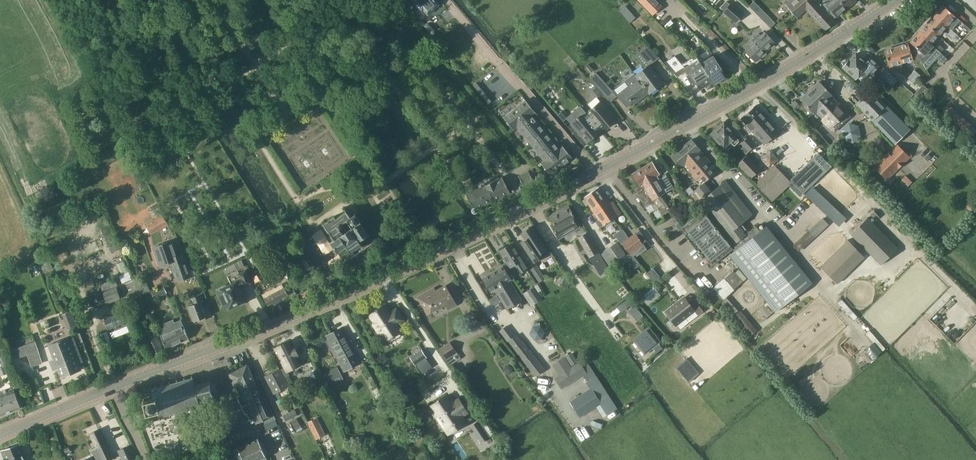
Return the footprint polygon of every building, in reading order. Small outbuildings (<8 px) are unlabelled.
[(397,8),(392,0),(390,0),(381,6),(387,15),(397,8)] [(422,11),(423,9),(428,14),(431,12),(439,4),(436,1),(435,0),(412,0),(422,11)] [(639,2),(651,15),(660,6),(654,0),(637,0),(639,2)] [(833,19),(823,7),(816,0),(790,0),(785,4),(797,18),(806,10),(825,30),(836,21),(833,19)] [(846,9),(839,0),(833,0),(827,5),(826,4),(823,7),(833,19),(836,16),(837,16),(846,9)] [(846,9),(856,1),(856,0),(839,0),(846,9)] [(721,7),(725,10),(723,12),(736,23),(744,14),(731,3),(730,4),(727,1),(721,7)] [(770,27),(775,23),(754,2),(750,6),(770,27)] [(629,24),(636,18),(625,5),(618,11),(629,24)] [(946,25),(955,16),(943,6),(935,14),(946,25)] [(938,34),(946,25),(935,14),(927,24),(938,34)] [(927,24),(919,33),(930,43),(938,34),(927,24)] [(958,36),(957,34),(951,30),(948,34),(953,38),(953,39),(954,38),(956,39),(958,36)] [(755,61),(764,53),(775,43),(765,32),(761,36),(760,34),(753,41),(754,42),(745,50),(755,61)] [(941,53),(930,43),(919,33),(910,42),(915,46),(913,49),(919,57),(924,65),(929,62),(924,55),(923,54),(922,52),(927,47),(929,49),(928,50),(929,50),(937,57),(937,58),(941,53)] [(941,52),(944,48),(939,43),(935,47),(941,52)] [(896,48),(901,62),(913,58),(911,52),(908,44),(896,48)] [(649,45),(640,52),(650,65),(659,58),(657,55),(649,45)] [(902,66),(901,62),(896,48),(885,51),(889,66),(895,64),(896,68),(902,66)] [(708,50),(697,57),(702,64),(712,81),(714,84),(726,77),(714,57),(712,58),(708,50)] [(849,60),(848,61),(845,61),(843,63),(843,66),(843,67),(856,78),(864,69),(870,75),(879,65),(870,57),(866,62),(856,53),(849,61),(849,60)] [(700,89),(712,81),(702,64),(697,57),(694,59),(683,66),(682,64),(677,59),(674,56),(665,62),(668,65),(677,76),(686,71),(691,79),(693,78),(700,89)] [(650,93),(664,83),(650,65),(636,75),(649,92),(650,93)] [(911,74),(917,79),(921,75),(920,75),(915,70),(911,74)] [(893,76),(888,71),(884,76),(889,80),(893,76)] [(611,102),(617,95),(597,73),(590,79),(611,102)] [(913,83),(917,79),(911,74),(908,78),(913,83)] [(634,104),(649,92),(636,75),(632,78),(635,81),(623,90),(634,104)] [(829,91),(820,82),(802,99),(815,113),(816,111),(832,128),(833,128),(836,130),(851,116),(848,113),(849,112),(832,95),(833,95),(835,92),(831,88),(829,91)] [(923,85),(915,94),(919,98),(927,89),(923,85)] [(599,97),(602,94),(597,87),(593,90),(599,97)] [(896,143),(910,130),(871,90),(857,103),(896,143)] [(531,115),(534,113),(535,112),(535,111),(525,100),(514,110),(509,114),(504,118),(506,120),(508,123),(513,129),(516,127),(517,127),(531,115)] [(607,129),(617,120),(600,101),(591,109),(592,110),(586,114),(600,130),(605,126),(607,129)] [(765,144),(779,132),(756,105),(742,118),(765,144)] [(557,114),(560,117),(561,119),(563,121),(567,118),(565,115),(561,111),(560,112),(558,114),(557,114)] [(600,130),(586,114),(581,118),(580,116),(570,124),(586,143),(597,134),(596,134),(600,130)] [(531,144),(545,132),(531,115),(517,127),(518,128),(531,144)] [(735,145),(740,141),(736,136),(737,135),(725,123),(713,135),(725,147),(731,141),(735,145)] [(545,161),(559,149),(545,132),(531,144),(545,161)] [(747,153),(754,145),(748,138),(741,144),(743,146),(741,149),(747,153)] [(718,171),(692,140),(674,155),(682,165),(683,164),(701,185),(705,182),(718,171)] [(887,180),(910,157),(897,144),(874,167),(887,180)] [(559,149),(545,161),(542,163),(541,164),(551,175),(572,157),(571,156),(569,154),(567,151),(563,146),(562,146),(559,149)] [(752,177),(762,168),(749,154),(739,163),(752,177)] [(814,158),(791,180),(792,182),(789,185),(800,197),(804,194),(827,171),(814,158)] [(658,181),(655,177),(659,174),(652,162),(642,168),(653,187),(654,186),(660,196),(674,188),(667,176),(658,181)] [(772,199),(790,181),(775,165),(757,183),(772,199)] [(653,187),(642,168),(632,174),(633,176),(632,177),(634,180),(635,179),(639,186),(639,187),(642,192),(639,194),(646,207),(651,204),(655,210),(658,208),(662,215),(670,210),(660,196),(654,186),(653,187)] [(537,176),(533,169),(519,176),(524,186),(539,178),(540,179),(542,180),(543,180),(545,179),(545,178),(546,176),(545,175),(544,174),(543,173),(541,174),(540,174),(539,175),(537,176)] [(475,213),(476,213),(477,212),(478,211),(478,210),(477,208),(509,193),(502,177),(467,194),(473,207),(472,208),(472,209),(472,211),(472,212),(473,213),(475,213)] [(908,187),(912,183),(905,177),(902,180),(908,187)] [(695,201),(703,211),(731,246),(746,234),(739,226),(753,214),(737,195),(726,180),(713,191),(705,182),(701,185),(694,191),(690,186),(686,190),(690,194),(695,201)] [(610,202),(599,187),(584,197),(585,199),(583,200),(586,205),(588,204),(599,220),(596,222),(600,227),(603,225),(603,226),(618,215),(621,213),(612,201),(610,202)] [(836,223),(843,216),(813,188),(807,195),(836,223)] [(965,206),(972,214),(975,211),(975,203),(973,199),(965,206)] [(569,206),(553,215),(550,217),(553,221),(554,224),(553,224),(552,225),(553,227),(559,238),(580,226),(569,206)] [(351,217),(347,211),(337,218),(335,216),(324,224),(329,231),(330,231),(335,239),(331,242),(338,252),(347,246),(351,251),(362,244),(360,241),(369,234),(361,222),(362,222),(356,214),(351,217)] [(713,263),(733,248),(731,246),(703,211),(689,222),(684,227),(683,227),(679,222),(675,225),(680,232),(685,228),(713,263)] [(874,211),(870,214),(875,220),(879,216),(874,211)] [(164,216),(152,222),(157,231),(169,225),(164,216)] [(882,265),(899,249),(868,218),(851,234),(882,265)] [(799,251),(809,242),(828,225),(823,219),(820,221),(810,231),(794,245),(799,251)] [(112,254),(121,249),(110,224),(100,228),(112,254)] [(746,234),(731,246),(733,248),(735,252),(731,256),(768,301),(775,311),(776,312),(812,283),(767,226),(760,232),(756,226),(746,234)] [(543,257),(549,253),(547,249),(546,249),(531,227),(529,229),(528,228),(524,231),(524,232),(522,233),(527,240),(522,242),(531,256),(534,255),(539,251),(543,257)] [(589,255),(598,250),(588,233),(579,238),(589,255)] [(629,253),(643,244),(637,235),(636,234),(622,243),(629,253)] [(839,284),(866,257),(849,240),(821,267),(839,284)] [(171,263),(178,282),(196,275),(193,269),(189,271),(183,254),(181,255),(177,256),(174,248),(172,241),(154,247),(161,266),(171,263)] [(604,252),(601,254),(613,271),(616,269),(618,268),(615,263),(626,255),(617,242),(604,251),(604,252)] [(528,269),(522,260),(512,244),(500,251),(510,267),(517,263),(523,272),(528,269)] [(595,262),(602,273),(609,269),(602,258),(595,262)] [(128,272),(124,261),(119,263),(123,274),(128,272)] [(278,282),(287,277),(279,262),(270,267),(278,282)] [(540,283),(547,278),(538,265),(532,269),(540,283)] [(522,305),(524,304),(509,280),(510,280),(510,278),(503,267),(483,278),(486,283),(491,291),(494,289),(498,295),(507,309),(513,306),(517,303),(518,305),(519,307),(522,305)] [(226,309),(247,300),(240,286),(250,282),(246,271),(240,274),(242,279),(238,281),(238,282),(218,291),(226,309)] [(656,282),(661,278),(657,273),(652,277),(656,282)] [(570,281),(564,278),(561,286),(568,287),(570,281)] [(107,303),(121,298),(117,286),(118,286),(116,279),(100,284),(107,303)] [(269,305),(288,295),(282,284),(262,294),(269,305)] [(156,298),(168,292),(165,286),(153,291),(156,298)] [(456,304),(446,286),(432,294),(431,291),(418,298),(428,314),(446,304),(448,309),(456,304)] [(654,287),(642,296),(646,301),(658,291),(654,287)] [(717,305),(722,300),(712,289),(705,296),(715,307),(717,305)] [(531,297),(535,304),(541,300),(537,293),(531,297)] [(203,307),(199,295),(193,297),(195,303),(188,306),(194,322),(195,321),(196,323),(202,321),(201,319),(212,315),(208,305),(203,307)] [(679,322),(697,307),(701,312),(705,309),(696,298),(692,301),(687,295),(668,310),(679,322)] [(733,316),(739,311),(727,298),(722,303),(733,316)] [(376,323),(373,324),(380,335),(383,333),(387,340),(400,331),(396,324),(405,318),(401,311),(399,313),(396,309),(391,313),(386,304),(370,314),(376,323)] [(638,322),(645,316),(637,305),(630,311),(638,322)] [(751,336),(757,330),(741,311),(734,317),(751,336)] [(109,329),(125,323),(120,312),(104,318),(109,329)] [(152,355),(163,350),(160,341),(156,334),(147,312),(136,317),(152,355)] [(160,330),(161,332),(163,336),(162,336),(167,348),(167,349),(190,339),(184,326),(182,322),(181,320),(175,323),(174,320),(164,324),(165,326),(166,328),(165,328),(160,330)] [(514,335),(507,326),(501,331),(524,362),(526,361),(535,375),(543,369),(523,341),(521,341),(516,334),(514,335)] [(344,370),(361,361),(344,327),(326,336),(344,370)] [(635,340),(646,353),(659,343),(648,329),(635,340)] [(81,369),(68,337),(49,345),(54,359),(50,360),(54,371),(58,369),(61,377),(81,369)] [(285,367),(281,370),(285,377),(290,375),(288,371),(301,364),(297,357),(299,356),(295,347),(293,348),(289,341),(275,348),(285,367)] [(439,349),(446,359),(456,352),(457,352),(450,341),(439,349)] [(42,363),(35,342),(25,345),(14,349),(17,358),(28,354),(32,367),(42,363)] [(423,373),(420,368),(429,362),(426,358),(427,357),(422,350),(410,357),(415,365),(417,364),(423,373)] [(567,357),(571,363),(573,365),(574,364),(578,362),(573,353),(567,357)] [(553,365),(557,370),(560,375),(555,378),(556,378),(561,386),(562,388),(586,373),(580,363),(577,365),(571,369),(568,365),(564,358),(553,365)] [(690,383),(700,373),(687,359),(677,368),(690,383)] [(270,416),(247,365),(230,373),(240,395),(237,396),(245,414),(248,413),(252,423),(257,421),(257,422),(270,416)] [(326,388),(344,380),(338,367),(320,376),(326,388)] [(274,394),(289,386),(285,377),(281,370),(280,368),(265,376),(274,394)] [(194,382),(192,375),(191,375),(191,377),(186,379),(185,377),(183,377),(184,379),(178,381),(178,379),(175,380),(176,381),(171,383),(170,381),(168,381),(169,383),(163,385),(163,383),(161,383),(162,385),(158,386),(157,384),(155,385),(156,387),(151,388),(151,386),(149,387),(149,388),(147,389),(148,391),(150,390),(152,397),(144,399),(147,412),(157,410),(158,416),(156,417),(157,418),(159,418),(159,420),(162,419),(161,417),(169,415),(170,417),(172,416),(171,414),(177,413),(177,415),(179,414),(178,413),(184,411),(185,413),(186,413),(186,411),(191,409),(192,411),(194,410),(194,408),(199,407),(200,409),(217,404),(215,399),(216,397),(214,396),(217,392),(219,392),(220,390),(217,390),(216,385),(217,384),(216,382),(215,384),(210,380),(210,378),(209,378),(208,380),(203,382),(203,380),(201,380),(201,382),(196,384),(195,381),(194,382)] [(581,417),(601,403),(591,388),(571,402),(581,417)] [(9,412),(21,408),(15,390),(3,394),(9,412)] [(9,412),(3,394),(0,395),(0,416),(9,412)] [(449,434),(466,423),(461,416),(467,412),(459,399),(453,403),(448,395),(431,406),(449,434)] [(388,407),(384,399),(376,403),(380,411),(382,410),(384,415),(392,411),(389,406),(388,407)] [(289,412),(283,415),(284,417),(286,421),(297,415),(295,410),(294,409),(289,412)] [(303,430),(296,418),(291,421),(298,433),(303,430)] [(472,426),(471,426),(475,432),(480,429),(482,428),(478,421),(473,425),(472,426)] [(310,427),(316,439),(324,435),(318,423),(310,427)] [(114,459),(100,429),(90,434),(97,448),(92,450),(96,459),(112,459),(114,459)] [(266,457),(263,449),(258,439),(250,442),(248,443),(246,444),(244,445),(238,448),(240,453),(243,459),(267,459),(266,457)] [(20,443),(1,451),(5,459),(26,459),(20,443)] [(129,445),(117,450),(122,459),(136,459),(129,445)]
